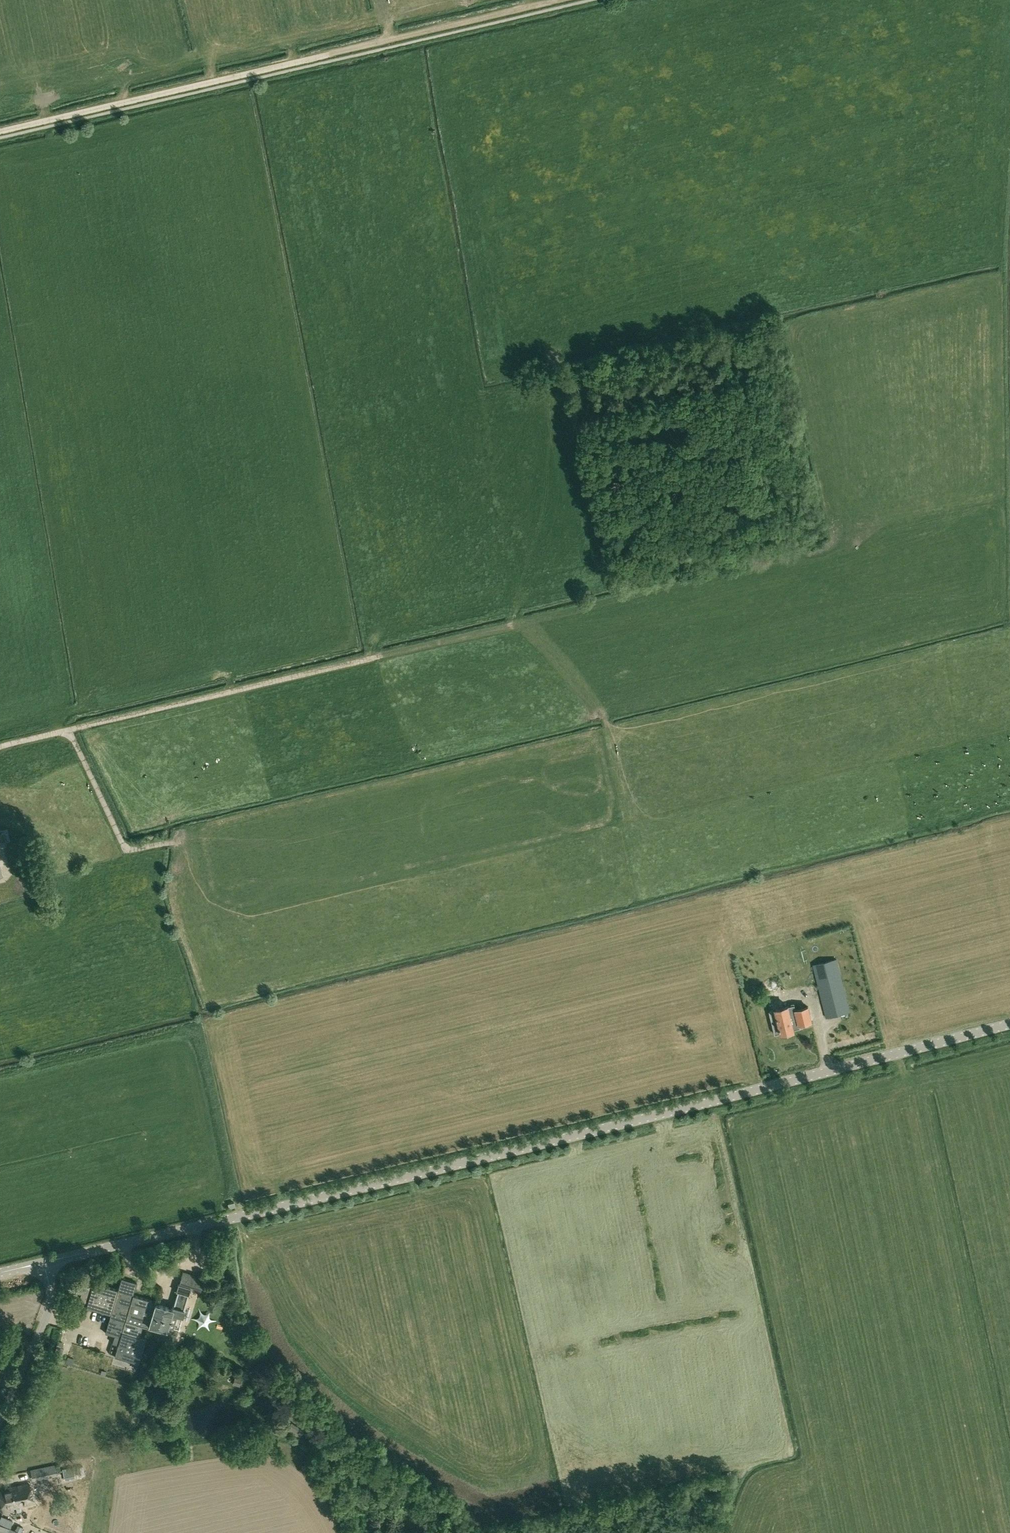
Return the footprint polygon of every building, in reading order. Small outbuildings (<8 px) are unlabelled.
[(0,830),(0,843),(10,841),(7,828),(0,830)] [(24,888),(30,882),(26,877),(20,883),(24,888)] [(826,1018),(851,1011),(837,958),(812,964),(826,1018)] [(812,1021),(808,1006),(796,1009),(795,1004),(788,1006),(788,1005),(776,1008),(769,1009),(775,1033),(781,1032),(782,1033),(783,1032),(783,1035),(795,1032),(794,1029),(801,1027),(800,1024),(812,1021)] [(171,1308),(155,1303),(149,1325),(167,1330),(166,1332),(167,1332),(165,1337),(174,1340),(176,1335),(177,1335),(181,1316),(182,1316),(184,1310),(184,1309),(188,1295),(190,1289),(199,1292),(203,1278),(192,1275),(188,1287),(179,1284),(178,1284),(178,1285),(176,1285),(175,1289),(176,1290),(176,1291),(178,1292),(173,1306),(172,1306),(171,1308)] [(149,1325),(155,1303),(154,1301),(133,1294),(137,1282),(121,1278),(118,1289),(93,1282),(92,1286),(84,1284),(79,1300),(87,1303),(86,1307),(111,1314),(105,1333),(115,1336),(112,1343),(118,1345),(115,1356),(139,1363),(146,1339),(139,1336),(142,1326),(149,1328),(149,1325)] [(56,1340),(50,1355),(58,1357),(64,1342),(56,1340)] [(239,1386),(241,1379),(234,1377),(232,1385),(239,1386)] [(298,1437),(303,1431),(291,1422),(286,1429),(298,1437)] [(158,1438),(169,1436),(167,1423),(156,1424),(158,1438)] [(62,1469),(64,1480),(75,1477),(73,1466),(62,1469)] [(29,1483),(3,1488),(0,1489),(0,1501),(2,1510),(7,1508),(16,1507),(17,1511),(21,1511),(20,1506),(33,1503),(29,1483)] [(0,1523),(0,1532),(21,1532),(0,1523)]
